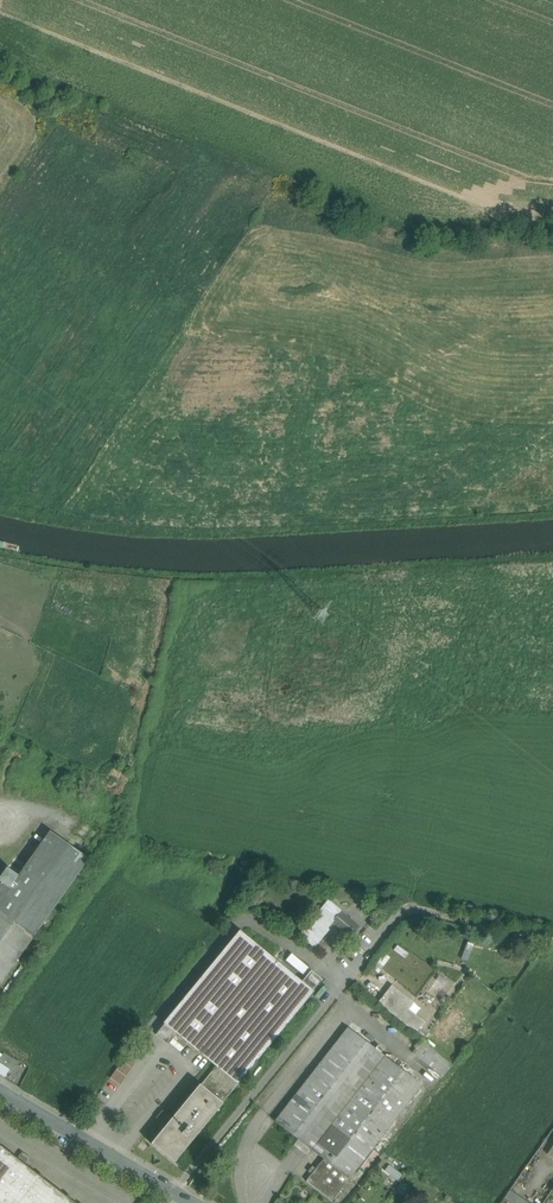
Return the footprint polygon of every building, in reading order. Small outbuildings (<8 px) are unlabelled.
[(51,832),(33,856),(72,884),(89,859),(51,832)] [(28,863),(17,855),(8,868),(19,876),(28,863)] [(33,856),(28,863),(19,876),(10,888),(0,903),(0,910),(35,935),(72,884),(33,856)] [(0,879),(0,881),(10,888),(19,876),(8,868),(0,879)] [(10,888),(0,881),(0,903),(10,888)] [(312,898),(307,904),(311,907),(315,901),(312,898)] [(35,935),(0,910),(0,984),(35,935)] [(360,928),(340,912),(332,922),(351,938),(360,928)] [(322,914),(303,937),(312,945),(332,922),(322,914)] [(302,982),(240,931),(163,1023),(216,1067),(238,1085),(314,992),(313,991),(302,982)] [(467,942),(461,959),(467,962),(474,945),(467,942)] [(378,974),(390,958),(384,953),(372,969),(378,974)] [(302,982),(313,991),(322,980),(311,971),(302,982)] [(416,1034),(425,1022),(409,1010),(414,1003),(392,985),(378,1003),(416,1034)] [(348,1029),(275,1122),(298,1141),(371,1047),(348,1029)] [(452,1065),(422,1041),(413,1052),(443,1077),(452,1065)] [(375,1049),(386,1058),(390,1053),(391,1052),(385,1047),(384,1049),(378,1045),(375,1049)] [(371,1047),(298,1141),(324,1160),(349,1181),(383,1137),(423,1087),(411,1077),(386,1058),(375,1049),(372,1047),(371,1047)] [(4,1077),(14,1062),(0,1053),(0,1074),(4,1077)] [(415,1072),(390,1053),(386,1058),(411,1077),(415,1072)] [(109,1077),(119,1083),(133,1062),(124,1056),(109,1077)] [(216,1067),(201,1085),(200,1085),(172,1118),(166,1112),(158,1121),(165,1127),(151,1144),(174,1163),(223,1104),(222,1103),(238,1085),(216,1067)] [(383,1137),(349,1181),(356,1185),(389,1142),(383,1137)] [(0,1146),(0,1202),(75,1202),(0,1146)] [(349,1181),(324,1160),(307,1182),(333,1202),(349,1181)] [(388,1160),(381,1169),(390,1176),(397,1166),(388,1160)] [(504,1199),(510,1202),(529,1202),(510,1190),(504,1199)]
